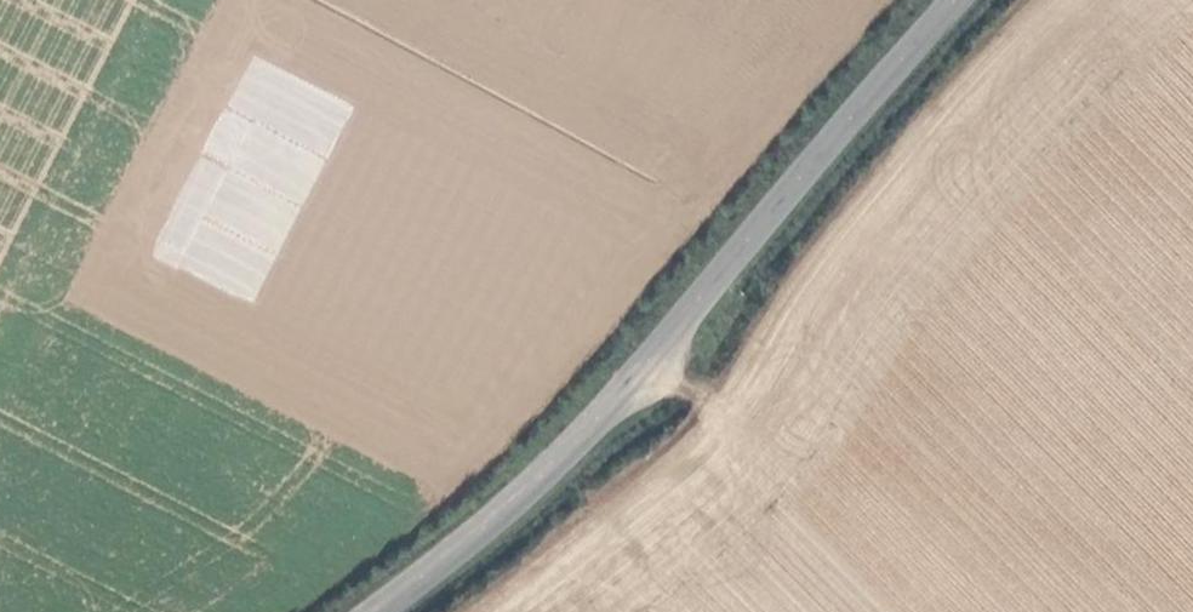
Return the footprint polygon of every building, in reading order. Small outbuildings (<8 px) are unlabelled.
[(289,211),(218,176),(234,145),(213,135),(163,238),(188,250),(184,259),(217,276),(223,264),(240,272),(231,290),(251,300),(264,274),(249,267),(266,233),(276,238),(289,211)]
